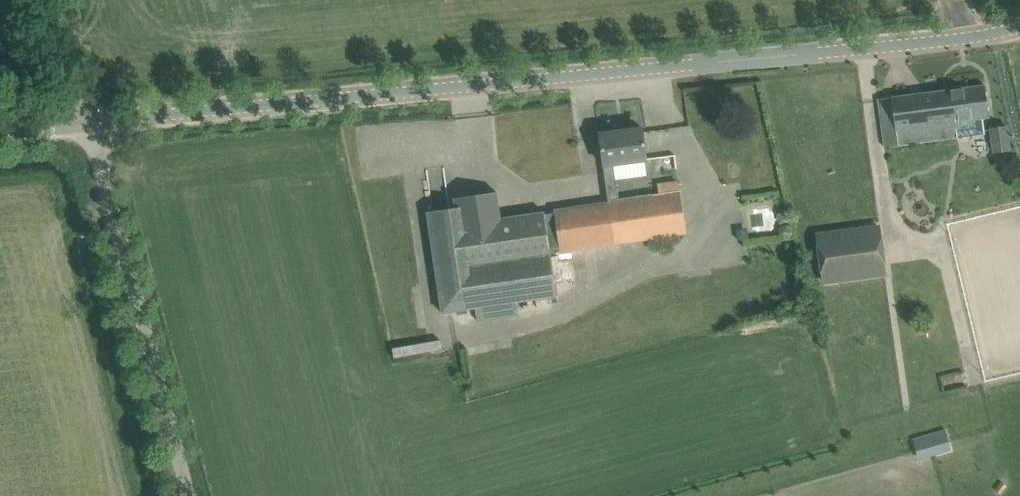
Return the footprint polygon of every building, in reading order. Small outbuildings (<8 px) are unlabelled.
[(989,117),(988,105),(985,85),(878,99),(881,118),(885,146),(957,137),(957,133),(984,129),(983,118),(989,117)] [(991,129),(994,154),(1010,152),(1008,127),(991,129)] [(643,128),(600,133),(604,165),(606,190),(617,189),(616,180),(647,176),(645,160),(647,159),(643,128)] [(652,170),(676,169),(676,155),(651,156),(652,170)] [(686,232),(680,191),(679,180),(658,183),(659,194),(619,200),(610,201),(607,202),(553,209),(554,213),(511,218),(501,219),(497,193),(452,198),(453,209),(426,212),(441,314),(475,309),(477,322),(518,315),(517,303),(556,297),(551,258),(551,252),(561,251),(686,232)] [(881,224),(816,233),(823,285),(888,276),(881,224)] [(946,429),(912,439),(916,451),(919,460),(935,455),(952,451),(949,442),(946,429)]
